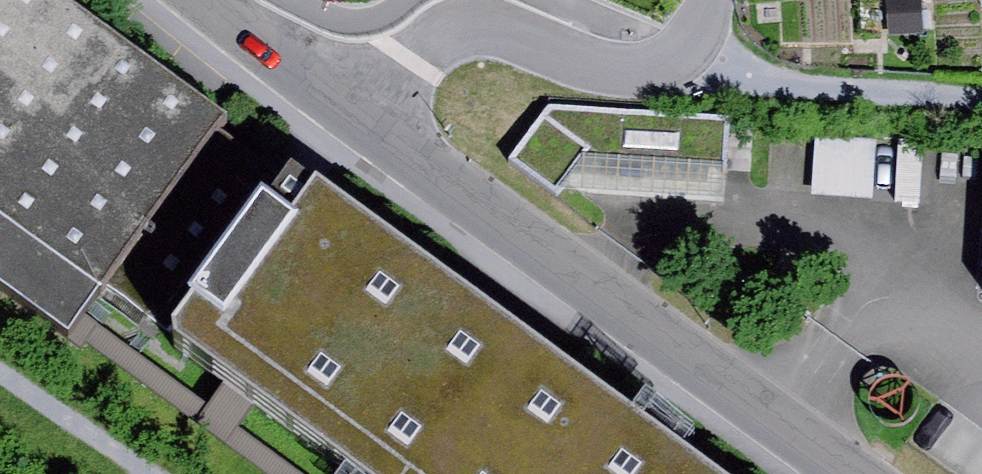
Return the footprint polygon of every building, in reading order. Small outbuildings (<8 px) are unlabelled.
[(72,0),(0,0),(0,282),(71,333),(227,114),(72,0)] [(549,104),(506,158),(556,195),(561,187),(583,155),(725,164),(728,116),(549,104)] [(878,140),(816,135),(811,195),(873,200),(878,140)] [(723,197),(725,164),(583,155),(561,187),(723,197)] [(298,162),(176,329),(233,370),(209,402),(241,425),(262,397),(367,473),(728,473),(298,162)]
